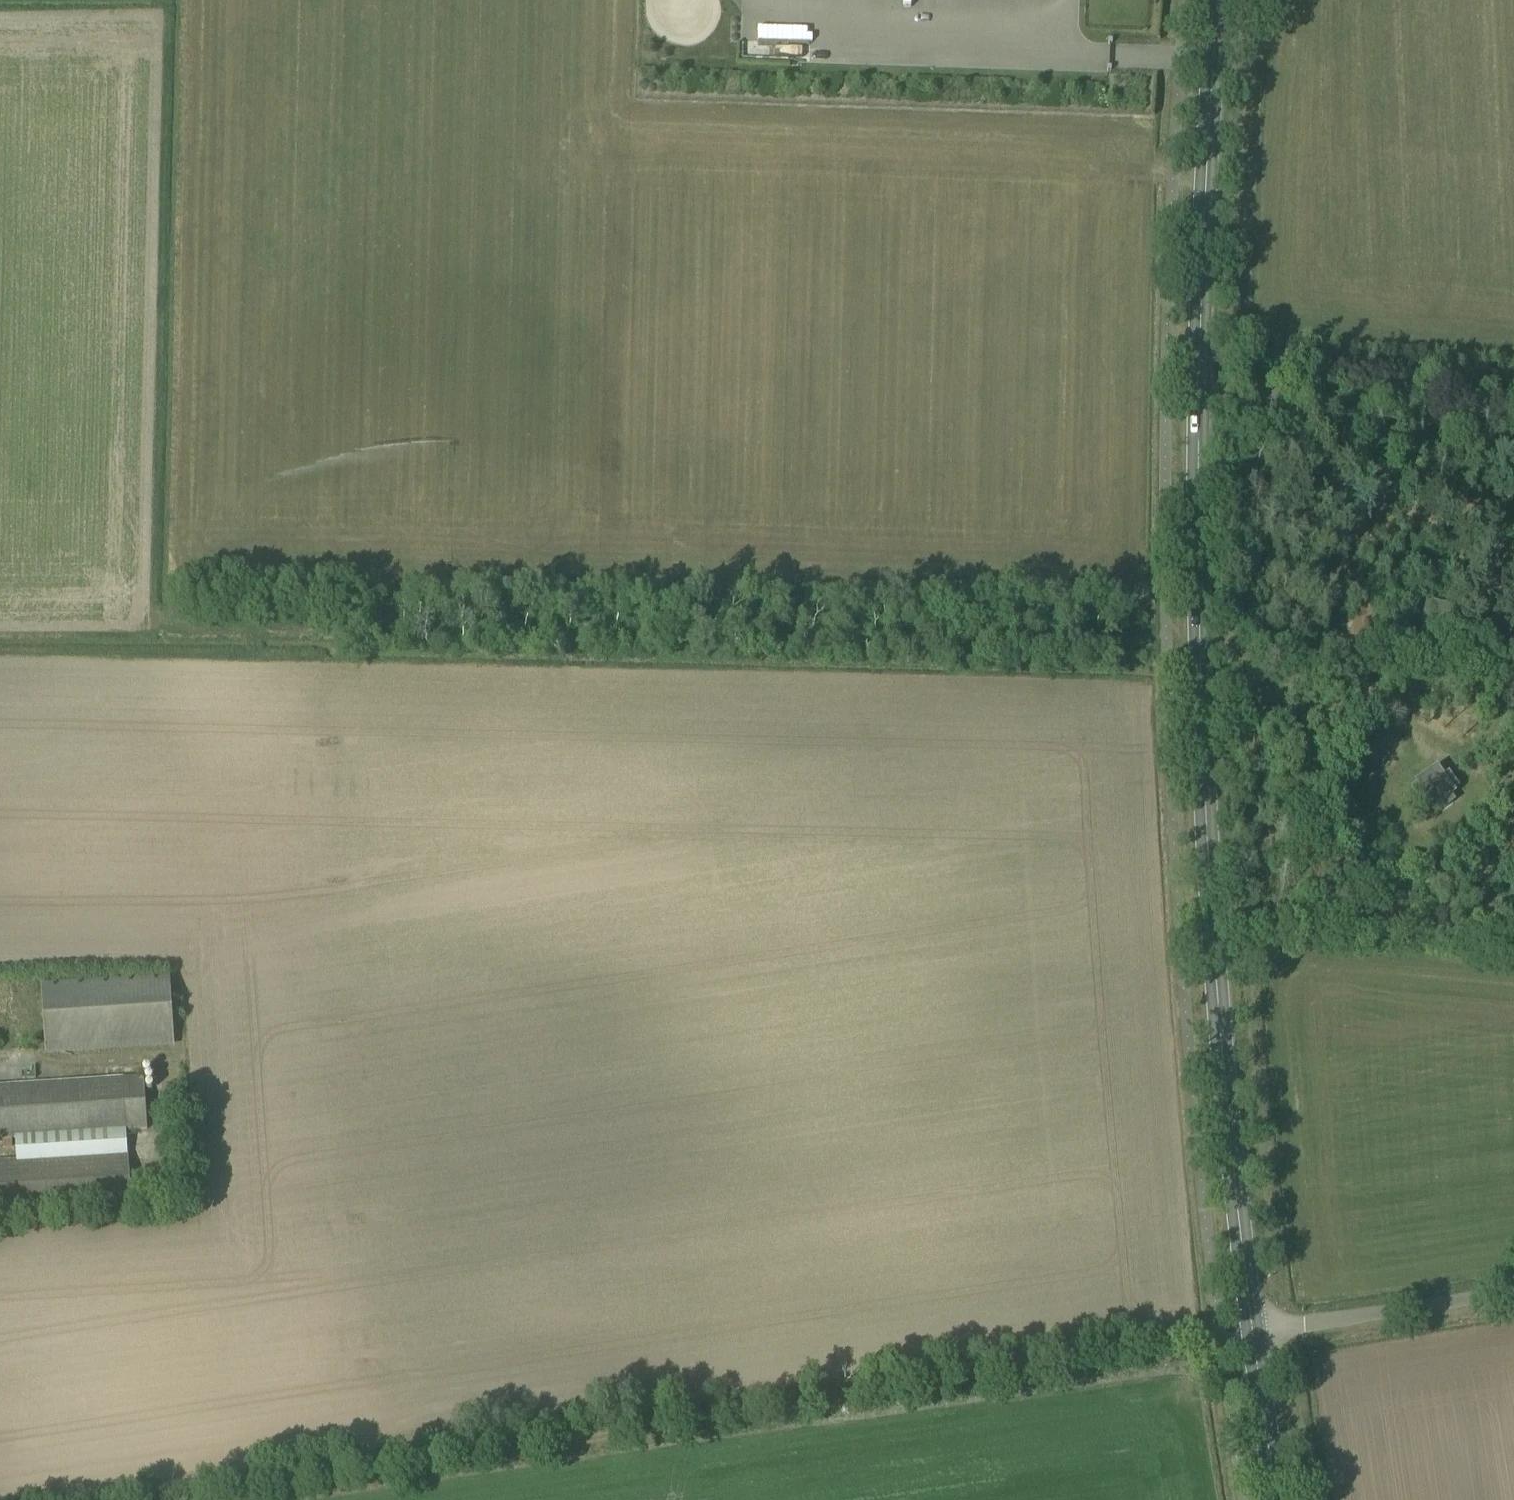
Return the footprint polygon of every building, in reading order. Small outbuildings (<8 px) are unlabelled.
[(1426,600),(1421,625),(1434,628),(1437,618),(1447,620),(1450,605),(1441,603),(1426,600)] [(1437,768),(1416,782),(1417,783),(1424,792),(1419,796),(1428,808),(1433,805),(1435,808),(1439,805),(1442,810),(1455,801),(1451,796),(1455,794),(1453,791),(1458,788),(1450,777),(1445,780),(1443,777),(1437,769),(1437,768)] [(45,1056),(174,1048),(169,978),(41,986),(45,1056)] [(144,1078),(0,1087),(0,1139),(147,1130),(144,1078)] [(131,1207),(128,1155),(0,1163),(0,1215),(131,1207)]
